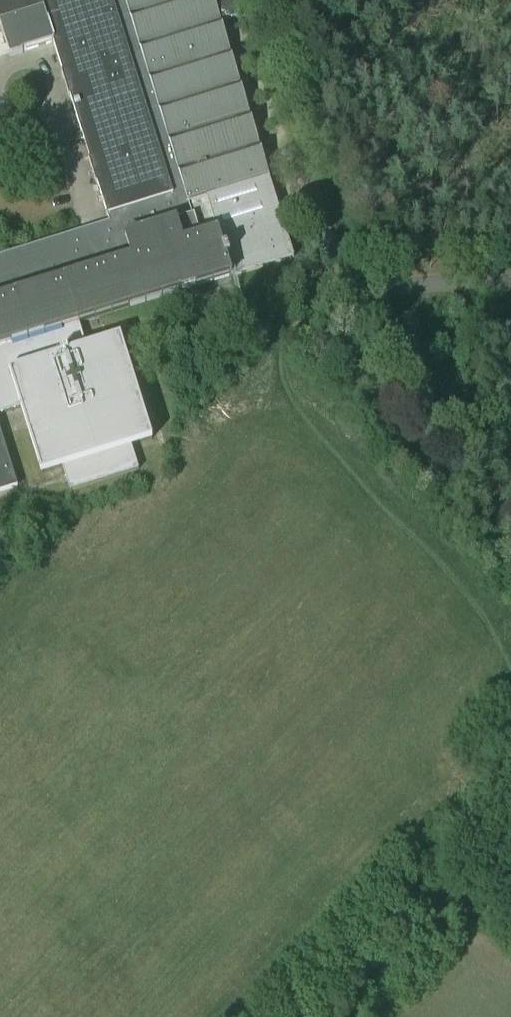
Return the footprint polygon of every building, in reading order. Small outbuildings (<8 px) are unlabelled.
[(14,409),(37,482),(64,474),(70,491),(139,470),(133,452),(153,445),(119,337),(86,348),(79,324),(232,276),(231,274),(293,255),(220,23),(244,15),(240,0),(215,7),(213,0),(0,0),(0,26),(10,57),(53,44),(62,73),(61,73),(63,80),(69,98),(70,97),(89,160),(88,160),(96,185),(97,184),(107,215),(106,216),(106,217),(107,216),(109,223),(0,257),(0,413),(14,409)] [(17,487),(0,431),(0,492),(17,487)]
